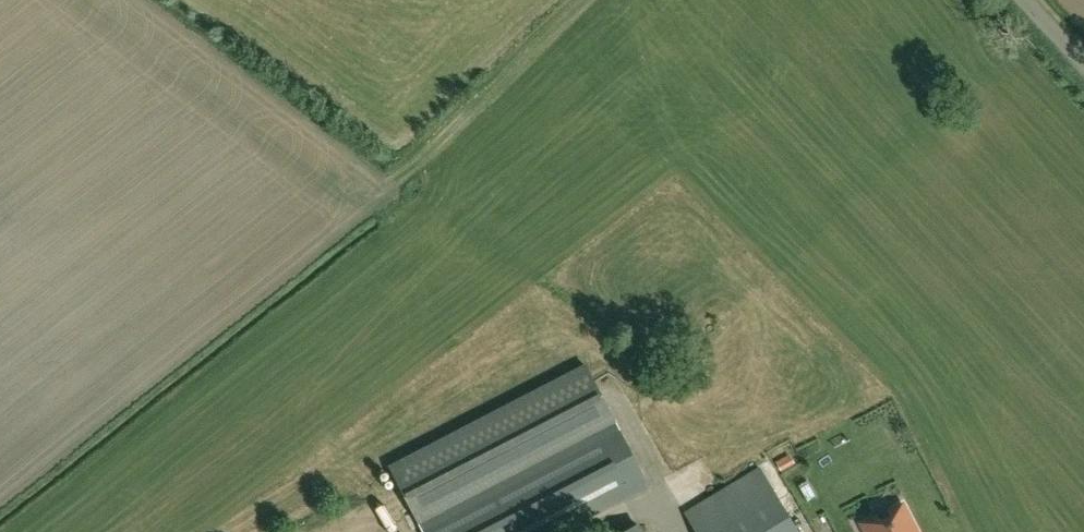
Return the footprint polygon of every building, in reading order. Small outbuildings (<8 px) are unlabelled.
[(419,521),(425,531),(556,531),(648,485),(587,365),(391,466),(419,521)] [(759,467),(685,512),(697,531),(798,531),(759,467)] [(862,527),(865,531),(915,531),(902,506),(890,512),(893,518),(890,520),(889,518),(883,521),(884,523),(881,525),(878,519),(862,527)] [(636,523),(619,531),(641,531),(636,523)]
